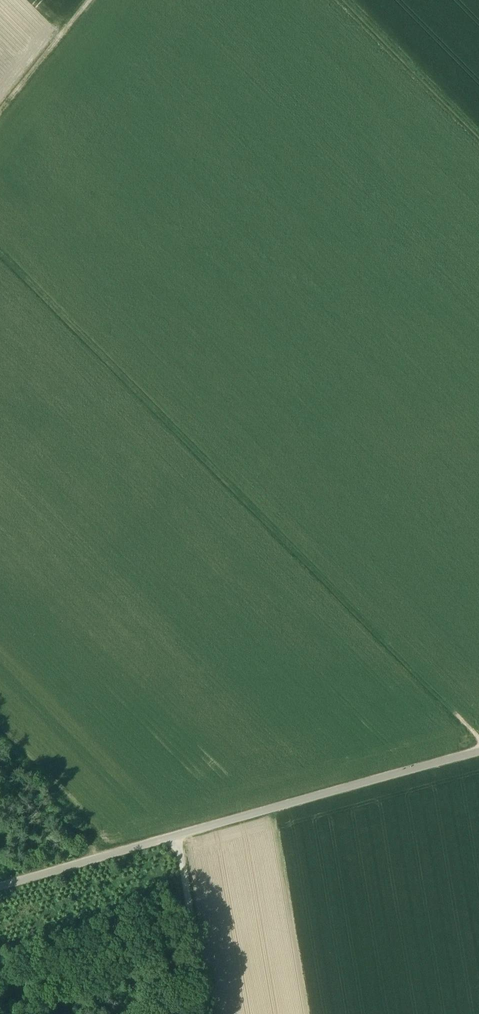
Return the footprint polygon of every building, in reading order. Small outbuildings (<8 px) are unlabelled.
[(63,832),(73,842),(77,837),(67,827),(63,832)]
